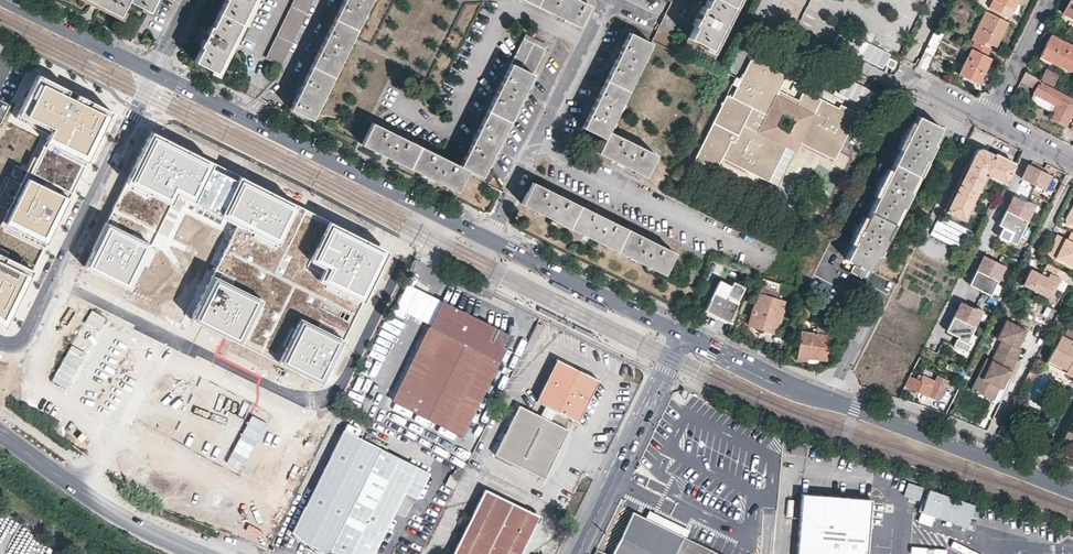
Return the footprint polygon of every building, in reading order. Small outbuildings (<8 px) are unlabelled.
[(95,3),(119,15),(126,1),(148,12),(154,0),(89,0),(95,3)] [(252,0),(225,0),(211,26),(209,25),(204,35),(199,46),(201,47),(193,62),(215,72),(252,0)] [(265,59),(281,66),(313,0),(294,0),(265,59)] [(321,45),(298,92),(289,109),(311,120),(371,0),(344,0),(321,45)] [(589,4),(581,0),(524,0),(578,26),(589,4)] [(734,0),(706,0),(703,6),(701,5),(696,15),(691,25),(693,26),(686,38),(709,49),(734,0)] [(988,7),(1008,17),(1016,0),(991,0),(988,7)] [(1072,17),(1072,0),(1069,0),(1063,12),(1072,17)] [(971,39),(974,41),(971,47),(986,55),(990,48),(983,45),(985,41),(995,45),(1007,21),(985,11),(971,39)] [(884,67),(890,53),(841,29),(834,44),(884,67)] [(608,128),(652,41),(630,30),(621,47),(588,113),(582,125),(604,136),(597,150),(623,163),(645,174),(656,152),(608,128)] [(925,70),(942,34),(935,30),(917,66),(925,70)] [(540,58),(547,45),(525,34),(460,165),(372,122),(360,144),(364,146),(385,156),(431,179),(456,191),(467,169),(481,176),(489,161),(540,58)] [(1050,61),(1070,71),(1072,66),(1072,47),(1050,35),(1041,52),(1051,57),(1050,61)] [(986,55),(971,47),(958,73),(978,83),(990,57),(986,55)] [(787,70),(752,52),(739,79),(734,77),(730,84),(736,86),(730,98),(724,95),(692,159),(714,170),(720,158),(741,169),(742,166),(747,168),(745,171),(766,181),(774,166),(772,165),(774,161),(776,162),(784,147),(793,151),(797,142),(813,150),(814,148),(818,150),(817,152),(832,160),(843,139),(840,138),(843,133),(845,134),(856,113),(838,104),(836,108),(802,91),(797,101),(777,91),(787,70)] [(1051,57),(1041,52),(1039,56),(1050,61),(1051,57)] [(1046,69),(1041,79),(1054,85),(1059,75),(1046,69)] [(1040,82),(1041,79),(1026,71),(1021,81),(1036,88),(1033,93),(1030,100),(1052,112),(1049,118),(1066,126),(1072,113),(1072,98),(1040,82)] [(36,74),(17,116),(48,134),(37,158),(33,156),(0,223),(0,226),(3,228),(0,235),(0,322),(5,326),(109,107),(36,74)] [(846,76),(838,92),(867,107),(875,92),(846,76)] [(917,115),(913,123),(900,150),(890,170),(876,198),(865,218),(852,244),(845,258),(854,264),(850,271),(861,277),(865,269),(868,271),(877,254),(879,254),(887,239),(885,237),(901,207),(903,208),(911,192),(908,190),(924,160),(926,161),(935,145),(932,143),(940,127),(917,115)] [(896,148),(900,150),(913,123),(909,121),(896,148)] [(587,148),(591,140),(578,135),(575,142),(587,148)] [(192,320),(321,384),(386,250),(149,136),(83,268),(129,289),(175,199),(235,227),(192,320)] [(1014,166),(982,149),(974,151),(945,211),(963,220),(986,173),(1006,183),(1014,166)] [(1030,166),(1024,179),(1036,185),(1033,190),(1042,194),(1051,176),(1030,166)] [(872,195),(876,198),(890,170),(885,168),(872,195)] [(663,274),(674,252),(655,242),(598,214),(548,190),(532,182),(521,204),(663,274)] [(1015,198),(1008,213),(1027,222),(1035,208),(1015,198)] [(1065,219),(1072,223),(1072,202),(1065,219)] [(927,232),(968,252),(978,233),(937,213),(927,232)] [(1008,213),(1002,226),(1012,230),(1008,238),(1017,243),(1027,222),(1008,213)] [(848,243),(852,244),(865,218),(862,216),(848,243)] [(1071,231),(1067,239),(1057,234),(1047,253),(1072,267),(1072,232),(1071,231)] [(986,256),(978,270),(997,280),(1005,266),(986,256)] [(1069,273),(1047,262),(1042,273),(1031,267),(1023,284),(1050,297),(1055,286),(1063,290),(1068,282),(1065,280),(1069,273)] [(997,280),(978,270),(971,285),(991,294),(997,280)] [(792,298),(795,290),(763,278),(749,321),(759,325),(758,329),(772,334),(783,301),(774,298),(777,292),(792,298)] [(729,285),(719,280),(705,310),(715,315),(727,321),(735,304),(723,298),(725,295),(736,300),(743,286),(731,281),(729,285)] [(572,290),(553,281),(551,284),(570,294),(572,290)] [(395,307),(430,324),(442,300),(407,283),(395,307)] [(586,297),(574,291),(572,294),(585,301),(586,297)] [(608,308),(589,298),(587,302),(606,311),(608,308)] [(442,300),(430,324),(392,401),(462,436),(512,336),(442,300)] [(981,312),(961,302),(953,317),(973,327),(981,312)] [(811,306),(804,305),(802,317),(809,318),(811,306)] [(558,316),(539,307),(537,310),(556,320),(558,316)] [(572,323),(559,317),(558,321),(570,327),(572,323)] [(964,343),(973,327),(953,317),(946,331),(957,336),(952,345),(966,352),(969,345),(964,343)] [(1026,329),(1005,319),(996,338),(1000,340),(990,360),(986,369),(990,370),(985,380),(977,375),(970,389),(992,400),(998,387),(1001,388),(1020,349),(1017,348),(1015,346),(1018,340),(1021,341),(1026,329)] [(594,334),(574,324),(573,328),(592,337),(594,334)] [(827,360),(831,329),(817,326),(815,335),(800,332),(797,359),(808,361),(809,358),(827,360)] [(1072,375),(1072,330),(1067,327),(1061,339),(1058,337),(1046,361),(1072,375)] [(986,369),(990,360),(986,357),(977,375),(985,380),(990,370),(986,369)] [(573,367),(558,360),(537,401),(545,405),(540,416),(520,405),(496,454),(544,478),(568,429),(550,420),(553,415),(555,410),(573,419),(579,421),(592,396),(599,380),(573,367)] [(1072,380),(1072,375),(1046,361),(1044,365),(1072,380)] [(1027,371),(1017,390),(1024,394),(1034,375),(1027,371)] [(920,380),(910,375),(905,385),(925,396),(924,397),(933,402),(939,390),(932,386),(934,382),(922,376),(920,380)] [(381,448),(344,430),(343,431),(293,533),(292,534),(303,543),(315,550),(329,553),(332,553),(375,553),(405,493),(417,499),(418,498),(430,474),(430,473),(381,448)] [(802,455),(804,442),(792,441),(791,455),(802,455)] [(455,487),(463,470),(458,468),(454,474),(452,473),(447,483),(455,487)] [(919,500),(923,487),(907,481),(903,495),(919,500)] [(965,526),(973,503),(950,495),(927,487),(919,511),(965,526)] [(454,553),(522,553),(541,516),(486,489),(464,534),(454,553)] [(872,499),(803,494),(798,553),(867,553),(872,499)] [(690,531),(650,512),(646,519),(687,539),(690,531)] [(687,539),(646,519),(645,519),(634,513),(613,553),(718,553),(687,539)]
